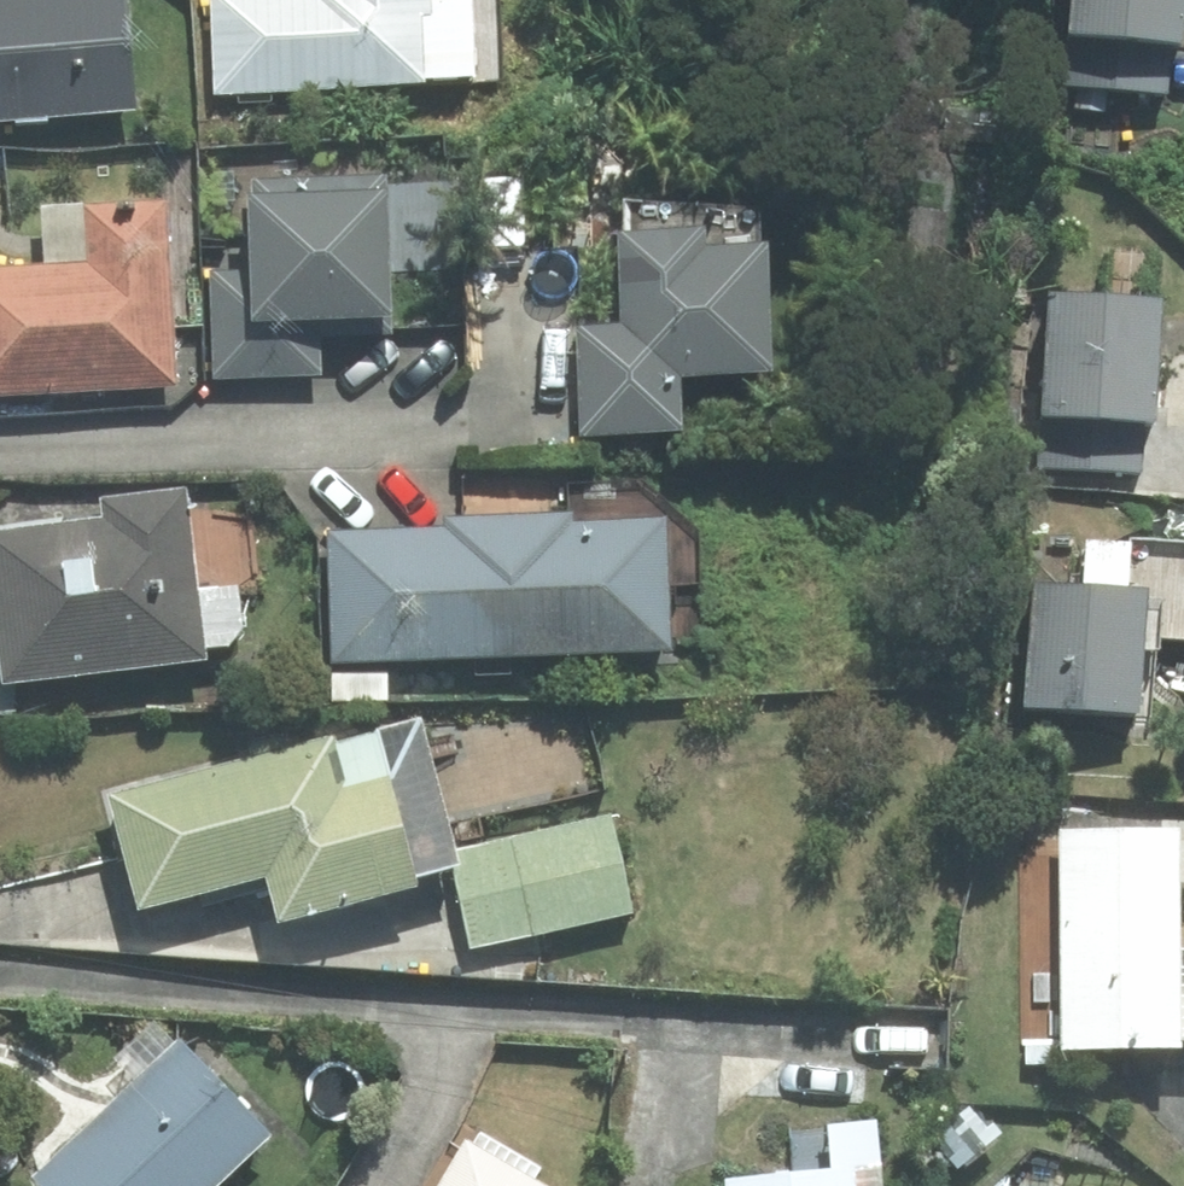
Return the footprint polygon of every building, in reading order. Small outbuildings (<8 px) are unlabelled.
[(133,106),(124,0),(0,0),(0,117),(133,106)] [(500,79),(497,0),(213,0),(217,92),(500,79)] [(1183,31),(1183,0),(1073,0),(1070,32),(1183,41),(1183,31)] [(321,374),(320,334),(391,332),(386,175),(249,179),(252,270),(212,271),(215,377),(321,374)] [(163,204),(42,211),(45,266),(0,269),(0,392),(173,382),(163,204)] [(772,371),(767,244),(705,247),(705,228),(620,232),(624,325),(579,327),(583,432),(682,428),(680,374),(772,371)] [(1156,421),(1163,298),(1050,291),(1039,466),(1141,472),(1144,421),(1156,421)] [(0,531),(0,643),(5,681),(14,679),(205,656),(185,490),(103,499),(105,518),(0,531)] [(330,533),(336,659),(668,644),(662,519),(572,523),(571,512),(446,517),(446,528),(330,533)] [(1149,711),(1155,635),(1183,637),(1183,542),(1086,535),(1082,583),(1037,579),(1028,702),(1149,711)] [(0,643),(0,711),(17,709),(14,679),(5,681),(0,643)] [(267,875),(279,920),(417,884),(414,874),(447,865),(408,721),(337,740),(335,734),(108,795),(139,909),(267,875)] [(471,946),(631,911),(609,816),(450,851),(471,946)] [(1178,828),(1061,829),(1062,1048),(1182,1048),(1181,1039),(1183,1039),(1183,967),(1179,967),(1178,828)] [(180,1044),(36,1179),(42,1185),(212,1185),(267,1136),(180,1044)] [(440,1185),(541,1185),(466,1142),(440,1185)] [(729,1181),(730,1185),(855,1185),(853,1170),(729,1181)]
